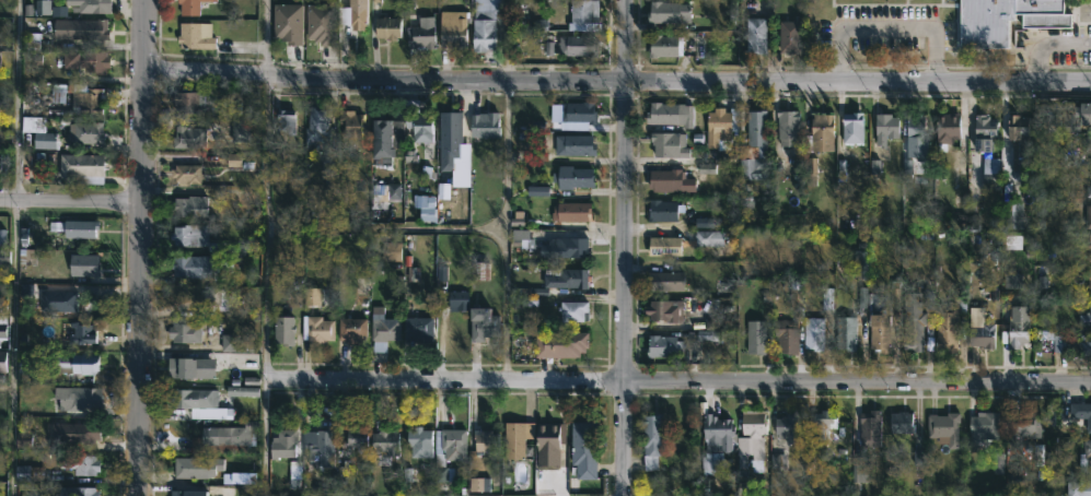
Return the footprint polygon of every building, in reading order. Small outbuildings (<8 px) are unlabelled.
[(65,4),(65,0),(110,0),(109,13),(70,12),(70,4),(65,4)] [(176,3),(176,0),(217,0),(217,1),(199,1),(199,15),(179,15),(179,3),(176,3)] [(347,8),(347,0),(365,0),(365,31),(348,31),(348,25),(337,25),(337,8),(347,8)] [(569,11),(570,0),(597,0),(597,1),(597,16),(593,16),(593,22),(590,22),(590,25),(574,25),(574,22),(570,22),(570,11),(569,11)] [(661,0),(690,3),(690,23),(647,22),(648,10),(650,10),(650,0),(661,0)] [(960,48),(960,0),(1063,0),(1063,13),(1070,14),(1069,27),(1021,27),(1022,14),(1013,14),(1013,21),(1008,21),(1008,48),(960,48)] [(304,5),(276,5),(276,45),(304,45),(304,5)] [(309,40),(320,40),(320,47),(337,47),(337,5),(309,5),(309,40)] [(492,10),(492,19),(495,19),(495,49),(487,49),(487,51),(472,51),(472,17),(474,17),(474,10),(492,10)] [(465,11),(465,49),(440,47),(440,43),(439,43),(439,11),(465,11)] [(797,13),(796,21),(799,21),(798,54),(778,52),(780,12),(797,13)] [(385,16),(385,17),(399,17),(399,37),(396,36),(396,39),(375,37),(375,17),(385,16)] [(433,16),(433,48),(416,48),(416,46),(406,47),(406,26),(419,26),(418,16),(433,16)] [(106,21),(106,28),(108,28),(108,39),(54,39),(54,19),(95,20),(95,17),(106,17),(106,21)] [(766,19),(766,52),(746,51),(746,38),(743,38),(743,28),(746,28),(746,17),(766,17),(766,19)] [(211,23),(210,36),(214,36),(214,48),(179,48),(179,43),(176,43),(176,35),(178,35),(179,22),(211,23)] [(661,34),(661,35),(678,35),(678,40),(681,40),(681,54),(677,54),(677,56),(648,57),(650,34),(661,34)] [(594,55),(559,55),(559,36),(594,35),(594,55)] [(105,50),(105,55),(108,55),(108,68),(105,68),(104,73),(92,73),(92,68),(62,67),(62,51),(105,50)] [(102,90),(102,95),(103,95),(102,114),(79,113),(79,105),(71,105),(71,91),(83,92),(83,87),(102,88),(102,90)] [(202,92),(204,110),(198,110),(198,113),(174,113),(174,105),(170,105),(170,92),(202,92)] [(594,102),(594,110),(596,110),(595,125),(559,122),(560,113),(558,113),(560,103),(594,102)] [(661,102),(661,103),(693,105),(692,128),(683,128),(683,123),(675,123),(675,130),(651,130),(651,123),(646,123),(646,111),(649,111),(649,102),(661,102)] [(1081,102),(1090,102),(1090,124),(1081,123),(1081,116),(1078,116),(1078,131),(1057,130),(1057,114),(1077,114),(1077,107),(1081,107),(1081,102)] [(327,109),(326,128),(329,129),(328,149),(304,147),(305,128),(307,128),(309,106),(327,109)] [(724,107),(724,111),(730,111),(730,107),(736,107),(736,121),(731,121),(730,139),(718,139),(718,147),(706,147),(707,111),(713,111),(713,107),(724,107)] [(787,108),(787,110),(799,110),(797,145),(777,145),(777,116),(776,116),(776,108),(787,108)] [(285,141),(276,141),(276,114),(278,114),(278,109),(294,109),(293,134),(285,134),(285,141)] [(353,109),(353,114),(363,114),(363,121),(360,121),(360,138),(344,138),(344,123),(337,123),(337,110),(353,109)] [(765,145),(765,157),(767,157),(767,168),(761,168),(761,185),(750,185),(750,190),(742,190),(742,182),(748,182),(748,179),(740,179),(740,164),(738,164),(738,144),(746,144),(746,110),(767,109),(767,145),(765,145)] [(457,156),(439,156),(439,111),(459,111),(457,156)] [(498,111),(499,137),(479,137),(479,141),(473,141),(473,137),(469,135),(471,114),(498,111)] [(862,111),(863,143),(843,142),(843,119),(849,119),(849,111),(862,111)] [(921,113),(921,116),(925,116),(925,132),(928,132),(928,141),(909,141),(909,138),(907,138),(907,113),(921,113)] [(430,141),(413,141),(413,128),(406,128),(405,114),(431,115),(430,141)] [(804,152),(804,134),(811,134),(811,118),(813,118),(813,114),(834,114),(833,151),(804,152)] [(892,114),(892,116),(898,116),(898,138),(885,138),(885,147),(880,147),(880,145),(875,145),(875,114),(892,114)] [(952,143),(937,143),(937,114),(960,114),(960,139),(953,139),(952,143)] [(988,114),(989,118),(998,118),(997,138),(993,138),(993,151),(974,151),(976,114),(988,114)] [(1021,115),(1021,116),(1029,116),(1029,137),(1022,137),(1022,153),(1028,153),(1026,162),(1012,162),(1011,142),(1011,139),(1008,139),(1007,134),(1008,114),(1021,115)] [(403,120),(402,147),(394,146),(393,156),(391,156),(390,164),(373,164),(373,157),(370,157),(371,119),(403,120)] [(102,121),(104,143),(72,143),(73,122),(102,121)] [(206,128),(205,147),(172,147),(173,137),(174,137),(175,126),(206,128)] [(61,139),(61,142),(56,142),(55,149),(34,149),(35,131),(56,132),(56,139),(61,139)] [(680,132),(680,146),(689,146),(689,157),(653,157),(653,142),(650,142),(650,131),(680,132)] [(232,133),(232,143),(248,143),(248,133),(232,133)] [(592,134),(592,143),(595,143),(595,155),(556,155),(555,135),(592,134)] [(103,175),(102,184),(71,184),(71,177),(59,177),(59,154),(104,154),(103,175)] [(999,157),(999,182),(983,182),(984,157),(999,157)] [(200,167),(200,173),(202,173),(202,178),(200,178),(200,184),(182,184),(182,181),(174,181),(174,164),(200,164),(200,167)] [(571,165),(571,168),(593,168),(593,187),(572,186),(571,189),(557,189),(557,181),(553,181),(553,172),(558,172),(558,165),(571,165)] [(715,165),(699,165),(699,174),(715,174),(715,165)] [(682,168),(682,170),(685,170),(685,178),(696,178),(695,191),(680,191),(675,191),(675,194),(662,194),(662,191),(652,191),(652,189),(648,189),(648,169),(682,168)] [(258,191),(240,191),(240,206),(258,206),(258,191)] [(207,196),(207,199),(214,199),(213,206),(206,206),(206,216),(172,216),(173,210),(171,210),(171,198),(187,198),(187,196),(207,196)] [(660,200),(677,201),(677,204),(683,204),(683,212),(677,212),(677,221),(647,221),(647,209),(649,209),(650,200),(660,200)] [(590,213),(590,221),(552,221),(552,205),(557,205),(557,202),(591,202),(590,213)] [(1023,202),(1007,202),(1006,228),(1022,229),(1023,202)] [(713,227),(713,220),(696,219),(696,227),(713,227)] [(93,229),(93,237),(63,237),(63,231),(48,231),(48,221),(97,221),(97,229),(93,229)] [(206,224),(206,231),(208,231),(208,241),(222,241),(222,251),(207,251),(207,246),(201,246),(201,247),(173,245),(173,240),(169,240),(169,233),(173,233),(173,226),(184,226),(184,224),(206,224)] [(723,231),(722,246),(695,246),(695,231),(723,231)] [(681,246),(681,256),(648,256),(649,236),(681,237),(681,246)] [(588,257),(539,257),(539,244),(547,244),(547,238),(588,238),(588,257)] [(97,255),(97,263),(98,263),(98,276),(69,276),(69,255),(97,255)] [(190,276),(172,276),(172,255),(190,256),(190,276)] [(587,269),(587,275),(590,275),(590,281),(588,281),(588,288),(544,287),(544,269),(587,269)] [(684,291),(648,291),(648,272),(684,272),(684,291)] [(1021,289),(1021,274),(1004,274),(1004,289),(1021,289)] [(794,321),(793,328),(798,328),(798,355),(777,353),(777,335),(774,335),(774,319),(779,319),(779,316),(791,316),(791,281),(802,281),(801,321),(794,321)] [(54,283),(54,291),(76,291),(76,296),(78,296),(78,303),(76,303),(76,311),(39,311),(39,304),(36,304),(36,300),(19,299),(20,283),(54,282),(54,283)] [(933,291),(932,336),(926,336),(926,324),(924,324),(922,352),(903,349),(904,311),(925,312),(925,297),(921,297),(921,291),(933,291)] [(957,312),(957,349),(935,349),(937,316),(935,316),(935,306),(955,306),(955,298),(965,299),(965,314),(957,312)] [(1090,299),(1090,326),(1079,326),(1079,315),(1086,315),(1086,312),(1090,312),(1090,299)] [(682,300),(682,306),(687,306),(687,314),(677,314),(677,323),(666,323),(666,320),(649,320),(649,315),(645,315),(645,310),(650,310),(650,300),(682,300)] [(587,303),(588,321),(560,322),(560,311),(557,311),(557,306),(559,306),(560,302),(587,303)] [(383,306),(383,318),(399,319),(399,340),(385,340),(385,346),(382,346),(382,352),(372,352),(372,340),(370,340),(371,306),(383,306)] [(984,307),(984,323),(995,323),(995,349),(968,346),(970,306),(984,307)] [(1010,349),(1008,349),(1010,307),(1030,306),(1029,349),(1010,349)] [(490,308),(490,315),(499,315),(499,336),(484,336),(484,342),(469,342),(469,308),(490,308)] [(306,315),(321,316),(321,320),(333,320),(333,340),(325,341),(325,343),(312,343),(306,340),(301,340),(301,315),(306,315)] [(895,315),(895,322),(891,322),(890,353),(880,353),(880,351),(873,351),(873,347),(870,347),(869,315),(895,315)] [(292,318),(292,324),(294,324),(292,346),(272,346),(272,316),(292,316),(292,318)] [(415,317),(432,317),(432,342),(411,342),(411,340),(405,340),(405,318),(415,317)] [(856,317),(856,352),(845,352),(845,349),(836,349),(836,322),(835,322),(835,317),(856,317)] [(348,318),(365,319),(365,338),(360,338),(360,342),(357,342),(357,344),(346,344),(346,341),(338,340),(338,318),(348,318)] [(824,318),(823,351),(804,349),(804,318),(824,318)] [(756,319),(756,320),(766,320),(766,335),(771,335),(771,347),(766,347),(766,353),(746,353),(747,320),(756,319)] [(81,321),(81,324),(92,324),(91,329),(94,329),(95,343),(68,344),(68,334),(72,334),(72,328),(70,328),(70,322),(81,321)] [(184,322),(200,323),(200,343),(171,342),(171,338),(167,338),(167,327),(171,327),(171,322),(184,322)] [(567,330),(567,332),(588,332),(588,347),(584,347),(584,352),(579,352),(579,357),(535,356),(535,332),(559,332),(559,330),(567,330)] [(717,341),(718,331),(697,330),(697,340),(717,341)] [(1053,352),(1067,352),(1066,336),(1053,336),(1053,331),(1040,331),(1040,340),(1053,340),(1053,352)] [(239,334),(245,335),(245,351),(219,351),(220,334),(239,334)] [(659,334),(659,336),(676,335),(676,356),(647,357),(646,345),(649,345),(649,335),(659,334)] [(1078,335),(1090,335),(1090,355),(1082,355),(1082,352),(1071,352),(1071,342),(1078,342),(1078,335)] [(94,371),(94,374),(92,374),(92,376),(79,376),(79,374),(70,374),(70,373),(46,371),(46,357),(70,357),(70,355),(80,355),(80,354),(97,354),(97,371),(94,371)] [(191,357),(191,359),(195,359),(194,378),(171,378),(171,371),(167,371),(167,364),(171,364),(171,357),(191,357)] [(106,388),(106,398),(114,398),(114,408),(88,408),(86,410),(90,410),(90,417),(54,417),(54,387),(106,388)] [(178,388),(178,389),(217,390),(217,408),(225,408),(225,418),(196,417),(196,409),(171,409),(171,404),(166,404),(166,392),(171,392),(171,388),(178,388)] [(1064,404),(1090,404),(1090,433),(1087,433),(1087,417),(1064,417),(1064,404)] [(832,410),(831,413),(837,413),(836,428),(827,428),(827,442),(815,442),(815,428),(813,428),(813,413),(821,413),(821,410),(832,410)] [(881,410),(880,447),(860,447),(860,445),(858,445),(858,438),(860,439),(860,413),(869,413),(869,410),(881,410)] [(754,411),(754,413),(764,413),(764,417),(766,417),(766,434),(761,434),(761,437),(762,437),(762,459),(751,458),(751,453),(746,453),(746,476),(736,476),(736,437),(748,437),(748,434),(741,434),(742,413),(748,413),(748,411),(754,411)] [(959,411),(959,421),(957,421),(957,447),(948,447),(948,442),(938,442),(938,437),(927,437),(928,413),(947,414),(947,411),(959,411)] [(1055,426),(1055,411),(1046,411),(1046,426),(1055,426)] [(711,413),(711,414),(716,414),(716,417),(730,417),(730,426),(733,426),(733,436),(731,436),(731,450),(728,450),(728,451),(719,450),(719,444),(707,444),(707,437),(701,438),(703,412),(711,413)] [(907,412),(907,413),(912,413),(912,423),(914,423),(914,434),(890,433),(890,421),(889,421),(889,417),(890,417),(890,413),(907,412)] [(984,439),(984,446),(975,445),(975,450),(970,450),(970,416),(984,416),(984,412),(999,413),(998,439),(984,439)] [(1041,424),(1041,438),(1021,436),(1021,446),(1010,446),(1010,412),(1043,412),(1043,424),(1041,424)] [(797,413),(797,444),(786,444),(786,439),(777,439),(777,435),(775,435),(775,418),(780,418),(780,415),(786,415),(786,413),(797,413)] [(662,414),(662,428),(665,428),(665,440),(663,440),(663,449),(659,449),(659,456),(657,456),(657,471),(643,471),(643,430),(642,427),(640,427),(640,416),(662,414)] [(257,421),(257,430),(247,429),(246,453),(202,452),(202,442),(207,442),(207,426),(244,427),(244,421),(257,421)] [(524,459),(504,459),(504,422),(534,423),(534,438),(524,438),(524,459)] [(559,423),(565,423),(565,444),(559,444),(559,467),(537,465),(537,422),(559,423)] [(85,423),(85,425),(95,425),(94,450),(59,448),(59,423),(85,423)] [(596,463),(596,480),(576,480),(576,464),(571,464),(571,423),(596,423),(596,463)] [(360,426),(360,429),(367,430),(367,451),(357,451),(357,446),(343,446),(343,440),(347,440),(347,430),(353,430),(353,426),(360,426)] [(421,426),(421,429),(431,429),(431,458),(410,457),(410,447),(404,446),(404,444),(401,444),(402,430),(414,430),(414,426),(421,426)] [(333,427),(333,468),(317,467),(317,454),(313,454),(313,459),(305,459),(305,432),(325,429),(325,427),(333,427)] [(277,459),(270,459),(270,442),(277,442),(277,429),(295,429),(294,457),(277,457),(277,459)] [(465,449),(465,460),(444,460),(444,467),(453,468),(453,482),(436,482),(434,430),(465,429),(465,449)] [(397,430),(397,456),(390,456),(390,465),(376,464),(376,456),(371,456),(371,432),(378,433),(378,430),(397,430)] [(491,430),(491,434),(498,434),(498,453),(486,453),(486,451),(483,451),(483,454),(474,454),(474,430),(491,430)] [(1084,439),(1090,439),(1090,472),(1080,472),(1080,453),(1083,454),(1084,439)] [(1034,465),(1043,465),(1043,454),(1040,455),(1039,448),(1034,448),(1034,465)] [(992,474),(1002,474),(1003,451),(993,450),(992,474)] [(722,453),(701,454),(702,474),(723,473),(722,453)] [(785,454),(771,453),(770,468),(785,468),(785,454)] [(102,477),(73,475),(73,469),(58,469),(58,454),(95,454),(95,459),(98,459),(98,468),(103,468),(102,477)] [(232,458),(232,471),(207,471),(207,480),(173,479),(173,457),(232,458)] [(852,482),(868,483),(869,458),(852,457),(852,482)] [(32,465),(32,467),(45,465),(45,480),(16,482),(16,465),(32,465)] [(1087,482),(1090,482),(1090,495),(1067,495),(1067,482),(1087,483),(1087,482)] [(256,486),(256,495),(218,495),(218,486),(256,486)] [(98,491),(98,495),(70,495),(70,491),(73,491),(73,487),(95,487),(94,491),(98,491)]
